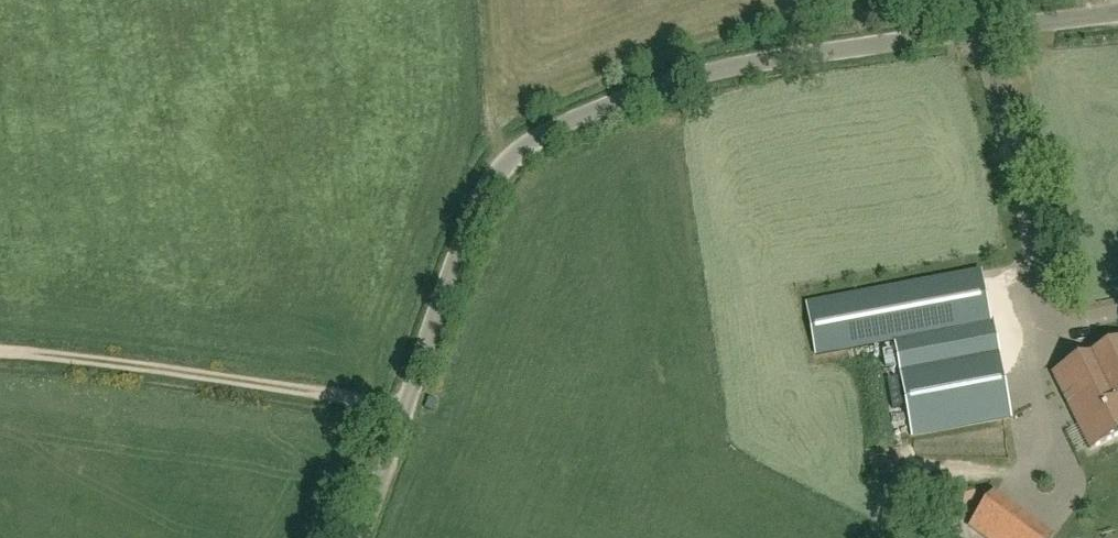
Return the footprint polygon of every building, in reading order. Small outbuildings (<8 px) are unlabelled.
[(1117,179),(1117,160),(1102,164),(1106,182),(1117,179)] [(810,303),(819,355),(993,324),(983,272),(810,303)] [(1054,374),(1091,448),(1117,434),(1117,343),(1054,374)] [(999,351),(899,369),(912,437),(1011,419),(999,351)] [(887,366),(870,371),(874,385),(891,381),(887,366)] [(1045,442),(1010,450),(1029,530),(1064,522),(1045,442)] [(966,467),(985,524),(1019,513),(1000,456),(966,467)]
